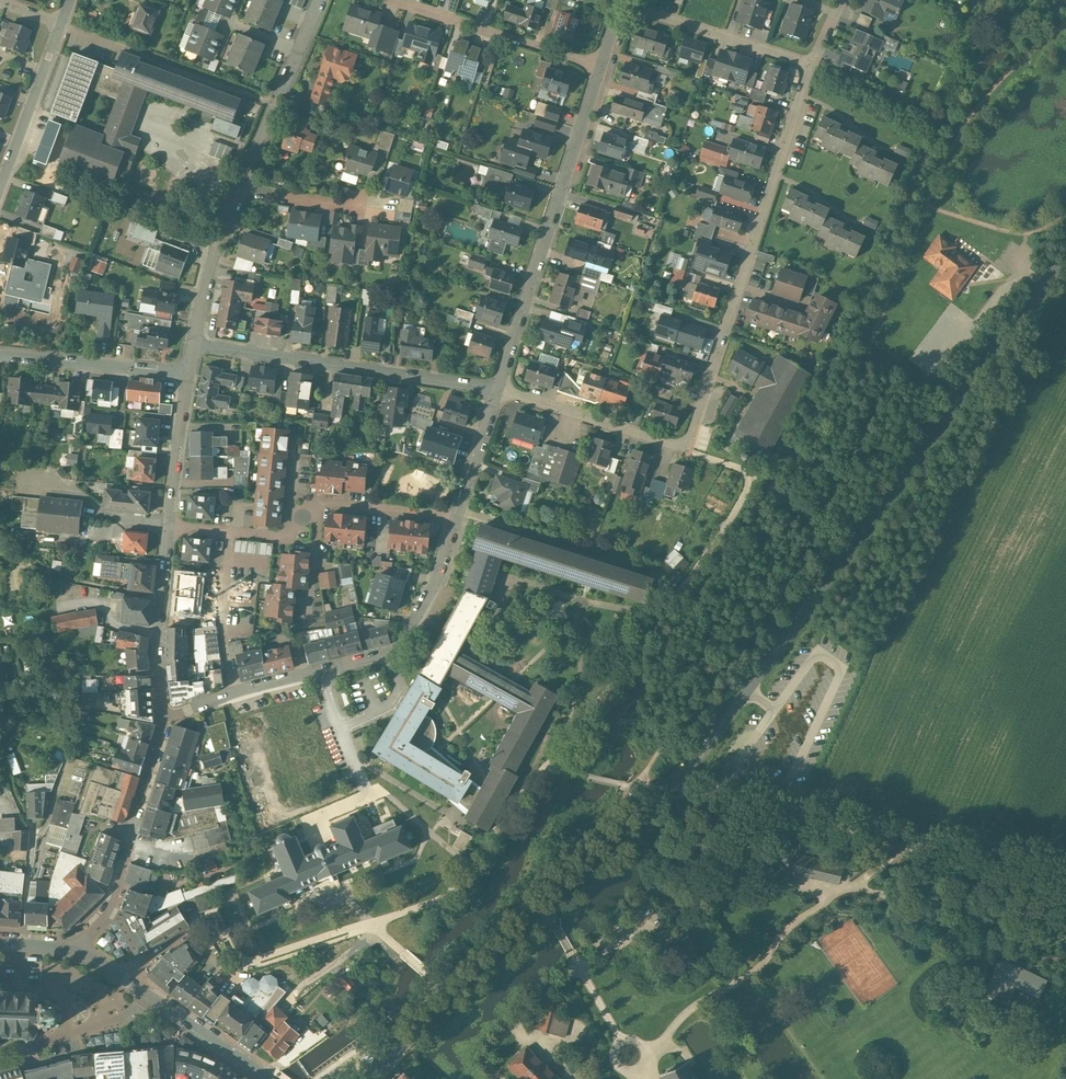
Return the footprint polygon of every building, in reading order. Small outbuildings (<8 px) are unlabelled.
[(222,0),(207,0),(204,7),(226,16),(229,10),(232,11),(235,5),(222,0)] [(277,0),(254,0),(246,21),(270,31),(282,2),(277,0)] [(296,7),(301,9),(305,0),(299,0),(296,7)] [(457,12),(460,0),(451,0),(449,10),(457,12)] [(539,0),(528,0),(527,5),(543,10),(544,7),(543,7),(545,2),(539,0)] [(543,7),(544,7),(552,9),(555,0),(545,0),(545,2),(543,7)] [(552,9),(559,12),(561,6),(562,6),(564,0),(555,0),(552,9)] [(756,0),(744,0),(740,13),(743,14),(740,24),(760,30),(769,4),(756,0)] [(859,9),(881,19),(887,6),(896,10),(895,12),(896,13),(898,14),(900,9),(899,9),(903,0),(863,0),(859,9)] [(796,6),(792,4),(786,21),(784,21),(781,32),(804,39),(813,11),(796,6)] [(159,12),(141,5),(132,28),(150,34),(159,12)] [(543,10),(527,5),(524,12),(520,24),(520,25),(536,30),(543,10)] [(382,15),(353,6),(345,31),(373,40),(375,35),(376,35),(377,32),(382,15)] [(524,12),(508,6),(504,18),(520,24),(524,12)] [(562,6),(561,6),(559,12),(555,25),(558,26),(555,36),(572,41),(579,20),(571,17),(573,9),(562,6)] [(896,10),(887,6),(881,19),(889,22),(896,20),(898,14),(896,13),(895,12),(896,10)] [(872,19),(860,14),(856,23),(868,28),(872,19)] [(30,31),(11,24),(2,47),(23,54),(27,45),(25,44),(30,31)] [(442,34),(409,24),(404,41),(402,46),(407,47),(422,52),(420,56),(419,56),(418,57),(420,58),(419,61),(430,65),(432,65),(435,54),(442,34)] [(219,34),(197,25),(192,38),(217,48),(219,42),(216,41),(219,34)] [(669,37),(638,27),(632,45),(662,55),(665,47),(669,37)] [(855,42),(850,52),(841,48),(839,55),(848,59),(845,64),(852,67),(866,73),(876,52),(879,53),(882,46),(884,42),(872,37),(856,30),(851,40),(855,42)] [(887,36),(874,31),(872,37),(884,42),(887,36)] [(397,39),(377,32),(376,35),(375,35),(373,40),(371,46),(385,51),(382,59),(390,61),(397,39)] [(264,45),(240,35),(228,64),(252,74),(264,45)] [(899,42),(887,36),(884,42),(882,46),(894,52),(899,42)] [(217,48),(192,38),(186,50),(208,59),(211,53),(214,54),(217,48)] [(706,45),(686,38),(680,56),(700,62),(706,45)] [(404,41),(397,39),(390,61),(391,61),(393,54),(401,56),(407,47),(402,46),(404,41)] [(461,43),(454,41),(452,47),(455,48),(453,52),(451,52),(445,70),(453,73),(454,71),(459,72),(458,75),(462,64),(464,64),(468,54),(465,53),(468,43),(462,41),(461,43)] [(481,50),(472,47),(471,52),(467,51),(469,43),(468,43),(465,53),(468,54),(464,64),(462,64),(458,75),(463,76),(462,79),(473,82),(479,64),(477,63),(477,61),(480,62),(482,56),(479,55),(481,50)] [(665,47),(662,55),(661,59),(668,62),(673,49),(665,47)] [(355,57),(330,48),(324,64),(321,74),(313,100),(326,105),(334,79),(343,81),(343,82),(348,79),(355,57)] [(731,55),(721,52),(718,61),(714,74),(729,79),(736,55),(732,53),(731,55)] [(141,139),(130,134),(146,90),(205,111),(203,115),(212,118),(217,120),(213,129),(236,138),(240,128),(232,125),(233,122),(241,101),(139,63),(141,59),(123,53),(116,70),(74,54),(52,113),(77,123),(89,89),(118,100),(104,137),(74,126),(60,162),(124,186),(141,139)] [(435,54),(432,65),(430,65),(430,69),(437,72),(442,56),(435,54)] [(741,56),(736,55),(729,79),(743,83),(748,70),(751,61),(740,58),(741,56)] [(848,59),(839,55),(834,64),(850,72),(852,67),(845,64),(848,59)] [(718,61),(708,58),(704,73),(714,76),(714,74),(718,61)] [(652,72),(626,63),(620,83),(638,89),(645,91),(646,90),(652,92),(653,86),(650,85),(651,84),(650,82),(648,82),(652,72)] [(669,69),(657,65),(655,72),(667,75),(669,69)] [(787,73),(770,67),(762,89),(782,96),(786,83),(784,82),(787,73)] [(572,76),(549,68),(542,89),(559,94),(565,96),(572,76)] [(748,70),(743,83),(742,85),(752,88),(757,73),(748,70)] [(505,99),(515,100),(516,89),(506,88),(505,99)] [(752,88),(749,98),(764,103),(767,93),(752,88)] [(559,94),(543,89),(542,91),(540,93),(539,95),(540,97),(556,102),(559,94)] [(652,92),(646,90),(645,91),(638,89),(636,97),(654,103),(655,103),(658,94),(652,92)] [(0,94),(0,118),(2,119),(10,98),(0,94)] [(749,98),(737,94),(732,108),(743,112),(745,105),(747,106),(749,98)] [(646,106),(616,96),(611,111),(642,121),(644,114),(646,106)] [(655,103),(654,103),(652,108),(646,106),(644,114),(654,118),(653,120),(662,123),(667,107),(655,103)] [(561,109),(549,105),(545,118),(557,122),(561,109)] [(758,108),(750,105),(747,113),(755,116),(758,108)] [(754,119),(751,128),(752,128),(770,134),(777,113),(758,107),(758,108),(755,116),(754,119)] [(654,118),(644,114),(642,121),(661,127),(662,123),(653,120),(654,118)] [(754,119),(740,115),(736,126),(751,131),(752,128),(751,128),(754,119)] [(310,120),(295,116),(291,129),(296,131),(296,128),(306,131),(310,120)] [(545,118),(538,116),(535,125),(554,131),(557,122),(545,118)] [(847,134),(839,131),(841,125),(823,117),(814,137),(823,141),(820,146),(838,155),(839,152),(852,158),(859,144),(862,138),(848,132),(847,134)] [(34,163),(47,167),(61,124),(47,120),(34,163)] [(296,131),(293,138),(286,136),(283,148),(298,153),(299,148),(312,152),(317,137),(309,135),(310,133),(306,131),(296,128),(296,131)] [(640,136),(666,143),(668,136),(642,129),(640,136)] [(395,135),(380,130),(375,148),(389,152),(395,135)] [(552,139),(524,131),(518,149),(519,149),(518,149),(530,153),(546,158),(552,139)] [(629,141),(604,134),(599,151),(623,159),(629,141)] [(649,140),(635,136),(632,144),(646,149),(649,140)] [(425,154),(428,144),(411,138),(408,148),(425,154)] [(765,149),(734,139),(730,150),(731,150),(729,158),(759,168),(765,149)] [(730,150),(705,141),(701,155),(727,164),(729,158),(731,150),(730,150)] [(859,144),(852,158),(850,164),(859,168),(856,174),(874,182),(875,180),(889,186),(898,165),(884,159),(882,162),(874,158),(877,153),(859,144)] [(219,155),(232,156),(232,145),(220,145),(219,155)] [(530,153),(518,149),(519,149),(518,149),(507,145),(502,161),(517,166),(525,168),(530,153)] [(909,150),(898,145),(895,151),(906,156),(909,150)] [(377,155),(350,146),(346,160),(348,161),(347,169),(365,175),(371,166),(373,167),(377,155)] [(727,164),(701,155),(699,161),(725,169),(727,164)] [(626,176),(594,165),(588,185),(624,196),(628,184),(624,183),(626,176)] [(525,168),(517,166),(515,173),(533,179),(536,171),(525,168)] [(413,173),(396,167),(388,190),(405,196),(413,173)] [(644,173),(629,168),(626,176),(624,183),(628,184),(640,188),(644,173)] [(513,175),(495,169),(493,175),(511,181),(513,175)] [(507,183),(486,176),(482,188),(504,194),(503,196),(506,197),(510,184),(507,184),(507,183)] [(754,186),(726,177),(721,193),(749,201),(754,186)] [(535,191),(510,184),(506,197),(504,202),(529,210),(535,191)] [(717,193),(700,187),(697,195),(715,200),(717,193)] [(814,206),(806,203),(809,197),(791,189),(781,209),(790,213),(788,218),(806,226),(807,224),(820,231),(827,216),(830,210),(816,204),(814,206)] [(45,198),(27,191),(18,215),(36,222),(45,198)] [(68,197),(55,192),(51,201),(65,206),(68,197)] [(414,200),(400,198),(399,205),(397,205),(396,212),(412,214),(414,200)] [(606,212),(581,204),(576,223),(605,232),(610,216),(605,215),(606,212)] [(493,210),(478,205),(475,214),(490,219),(493,210)] [(744,215),(716,206),(714,209),(710,222),(710,224),(739,233),(744,215)] [(634,212),(616,207),(613,216),(631,221),(634,212)] [(708,207),(705,209),(703,217),(704,220),(710,222),(714,209),(708,207)] [(396,212),(395,212),(394,220),(410,222),(412,214),(396,212)] [(320,217),(292,213),(291,224),(288,226),(287,230),(289,233),(297,234),(296,237),(308,238),(317,240),(318,237),(320,217)] [(827,216),(820,231),(817,236),(826,240),(824,246),(841,254),(843,251),(856,258),(865,237),(852,231),(850,234),(842,230),(844,224),(827,216)] [(878,223),(867,218),(864,224),(875,229),(878,223)] [(523,229),(494,219),(488,237),(494,239),(490,252),(503,256),(507,243),(518,247),(523,229)] [(143,226),(137,223),(133,234),(140,236),(143,226)] [(715,228),(699,223),(696,231),(700,233),(713,236),(715,228)] [(400,229),(370,224),(366,250),(365,259),(369,260),(370,258),(381,259),(383,253),(397,255),(400,229)] [(57,230),(43,225),(40,234),(54,239),(57,230)] [(158,231),(143,226),(140,236),(155,241),(158,231)] [(363,228),(349,226),(349,230),(356,231),(354,244),(361,245),(363,228)] [(37,234),(19,227),(14,240),(30,244),(30,245),(34,246),(37,234)] [(349,230),(334,228),(331,252),(335,252),(334,261),(351,264),(354,244),(356,231),(349,230)] [(614,243),(616,235),(606,232),(604,241),(614,243)] [(713,236),(700,233),(698,240),(710,244),(713,236)] [(270,243),(245,234),(238,254),(252,259),(251,260),(253,260),(263,264),(267,252),(270,244),(270,243)] [(326,238),(318,237),(317,240),(308,238),(307,247),(324,253),(326,238)] [(14,240),(9,239),(4,261),(12,263),(12,266),(14,266),(14,264),(24,267),(26,259),(30,245),(30,244),(14,240)] [(293,243),(280,239),(277,246),(291,250),(293,243)] [(592,246),(571,239),(566,255),(587,261),(587,259),(592,246)] [(972,268),(949,251),(950,248),(939,240),(927,257),(944,269),(935,282),(953,295),(972,268)] [(182,247),(169,243),(163,263),(184,269),(188,253),(181,250),(182,247)] [(731,255),(698,244),(695,253),(698,254),(694,267),(719,275),(720,270),(725,272),(731,255)] [(295,255),(303,257),(305,248),(298,246),(295,255)] [(605,250),(592,246),(587,259),(601,264),(605,250)] [(618,255),(625,257),(626,249),(619,248),(618,255)] [(366,250),(360,249),(358,265),(368,266),(369,260),(365,259),(366,250)] [(252,259),(238,254),(238,255),(239,256),(234,269),(242,271),(250,272),(253,260),(251,260),(252,259)] [(486,260),(472,255),(468,265),(483,270),(486,260)] [(82,260),(74,257),(69,270),(77,273),(82,260)] [(105,275),(109,264),(93,257),(89,269),(105,275)] [(692,262),(680,258),(677,269),(680,270),(689,272),(692,262)] [(14,266),(12,266),(5,294),(42,304),(52,265),(26,259),(24,267),(14,264),(14,266)] [(602,272),(584,266),(581,275),(599,281),(602,272)] [(676,269),(668,266),(665,274),(673,277),(674,272),(679,274),(680,270),(677,269),(676,268),(676,269)] [(489,268),(489,269),(486,268),(484,275),(485,277),(492,279),(495,270),(489,268)] [(515,276),(495,269),(492,279),(489,288),(509,295),(515,276)] [(679,274),(675,286),(683,289),(684,289),(686,281),(689,273),(689,272),(680,270),(679,274)] [(781,270),(777,282),(778,282),(777,284),(778,286),(775,294),(786,297),(793,274),(781,270)] [(250,272),(242,271),(241,278),(241,279),(254,281),(256,273),(250,272)] [(679,274),(674,272),(673,277),(670,284),(675,286),(679,274)] [(696,275),(689,273),(686,281),(693,284),(693,283),(696,275)] [(560,274),(551,302),(569,308),(576,287),(578,280),(560,274)] [(581,275),(579,274),(578,280),(576,287),(596,293),(599,281),(581,275)] [(806,278),(793,274),(786,297),(797,301),(799,293),(801,292),(802,290),(806,278)] [(254,281),(241,279),(241,278),(236,277),(235,283),(244,285),(253,286),(254,281)] [(301,280),(293,279),(292,291),(300,292),(301,280)] [(235,283),(226,281),(222,304),(240,307),(241,300),(244,285),(235,283)] [(693,284),(686,281),(684,289),(683,289),(682,292),(688,293),(686,299),(692,301),(698,284),(693,283),(693,284)] [(337,285),(328,284),(326,303),(335,304),(337,293),(336,293),(337,285)] [(719,290),(698,284),(692,301),(697,302),(695,308),(706,312),(708,306),(714,308),(719,290)] [(253,286),(244,285),(241,300),(250,302),(253,286)] [(371,291),(362,290),(361,305),(369,306),(371,291)] [(160,294),(145,291),(143,302),(158,305),(160,294)] [(114,297),(80,292),(77,312),(101,315),(98,341),(108,342),(114,297)] [(179,296),(160,292),(160,294),(158,305),(157,310),(170,313),(175,314),(179,296)] [(785,311),(760,303),(759,305),(752,302),(747,321),(797,337),(798,333),(816,342),(835,305),(818,296),(815,303),(813,302),(808,311),(809,312),(806,318),(799,316),(785,312),(785,311)] [(506,305),(483,297),(476,317),(500,325),(506,305)] [(240,307),(222,304),(217,326),(236,330),(237,320),(240,307)] [(277,308),(254,304),(253,310),(276,314),(277,308)] [(308,307),(298,305),(296,323),(306,324),(308,307)] [(351,311),(333,308),(330,328),(327,345),(345,348),(351,311)] [(474,314),(456,308),(454,316),(457,317),(472,321),(474,314)] [(590,312),(579,308),(576,316),(588,320),(590,312)] [(170,313),(157,310),(155,318),(169,321),(170,313)] [(155,318),(126,313),(125,320),(129,321),(127,328),(141,331),(141,330),(151,332),(152,328),(170,332),(172,322),(169,321),(155,318)] [(661,314),(655,335),(675,341),(681,320),(661,314)] [(587,322),(568,316),(564,327),(571,329),(569,334),(575,336),(577,328),(584,330),(587,322)] [(367,317),(365,333),(364,332),(362,350),(379,353),(382,335),(376,334),(378,319),(378,318),(367,317)] [(472,321),(457,317),(455,325),(469,330),(472,321)] [(283,322),(257,318),(255,333),(281,337),(283,322)] [(681,320),(675,341),(702,350),(708,329),(681,320)] [(564,327),(545,321),(539,338),(565,346),(569,334),(571,329),(564,327)] [(296,323),(295,323),(292,340),(310,343),(313,325),(306,324),(296,323)] [(446,324),(439,323),(437,334),(444,335),(446,324)] [(426,328),(415,327),(414,332),(413,339),(425,340),(426,328)] [(170,332),(152,328),(151,332),(148,349),(157,350),(158,347),(167,349),(167,348),(169,348),(170,342),(168,341),(170,332)] [(151,332),(141,330),(141,331),(138,347),(148,349),(151,332)] [(414,332),(404,330),(400,356),(410,357),(413,338),(413,339),(414,332)] [(495,340),(474,334),(468,351),(489,357),(495,340)] [(413,339),(413,338),(410,357),(432,360),(434,342),(413,339)] [(772,370),(739,352),(729,370),(762,388),(772,370)] [(540,361),(558,366),(561,358),(542,353),(540,361)] [(665,359),(648,353),(641,375),(658,380),(660,373),(665,359)] [(695,366),(665,356),(665,359),(660,373),(673,377),(672,380),(679,382),(680,379),(690,382),(695,366)] [(762,388),(732,442),(764,460),(811,376),(797,368),(797,367),(779,357),(772,370),(762,388)] [(557,369),(531,361),(526,380),(551,388),(557,369)] [(222,369),(205,366),(201,387),(218,390),(220,384),(235,387),(237,377),(237,376),(222,374),(222,369)] [(262,369),(253,367),(250,386),(259,387),(258,391),(273,393),(275,381),(277,371),(269,370),(269,368),(262,367),(262,369)] [(564,372),(557,369),(551,388),(558,390),(564,372)] [(302,375),(291,373),(288,392),(286,407),(287,407),(297,409),(302,375)] [(599,402),(606,380),(584,373),(577,395),(599,402)] [(353,377),(335,374),(333,392),(345,393),(350,394),(353,377)] [(313,376),(302,375),(297,409),(307,410),(308,410),(310,396),(313,376)] [(244,377),(237,376),(237,377),(235,387),(235,388),(241,389),(242,386),(244,377)] [(372,379),(353,377),(350,394),(356,395),(365,397),(370,397),(372,379)] [(635,381),(622,377),(620,382),(622,383),(621,385),(629,388),(629,389),(632,390),(635,381)] [(34,380),(11,378),(8,404),(19,405),(31,406),(32,401),(52,403),(53,388),(33,386),(34,380)] [(620,382),(607,378),(606,380),(599,402),(622,410),(629,389),(629,388),(621,385),(622,383),(620,382)] [(154,380),(147,379),(141,379),(141,382),(130,381),(128,400),(159,403),(161,393),(163,391),(163,387),(162,386),(161,385),(161,384),(153,383),(154,380)] [(114,382),(94,380),(92,396),(98,397),(97,401),(106,402),(107,398),(112,399),(114,382)] [(61,383),(61,389),(53,388),(52,403),(52,405),(52,406),(52,410),(53,403),(61,404),(61,408),(74,410),(78,410),(79,401),(80,385),(75,385),(72,381),(69,384),(61,383)] [(282,382),(275,381),(273,393),(272,400),(280,401),(281,391),(282,382)] [(218,390),(201,387),(197,407),(215,410),(215,406),(217,395),(218,390)] [(406,391),(391,389),(388,406),(387,411),(388,411),(403,413),(406,391)] [(288,392),(281,391),(280,401),(280,407),(287,408),(287,407),(286,407),(288,392)] [(345,393),(335,392),(331,417),(341,418),(345,393)] [(733,394),(721,414),(729,419),(741,398),(733,394)] [(231,398),(217,395),(215,406),(229,409),(229,408),(231,398)] [(365,397),(356,395),(353,410),(363,412),(365,397)] [(317,397),(310,396),(308,410),(307,410),(307,413),(314,414),(317,397)] [(465,401),(450,396),(444,412),(442,419),(465,426),(471,407),(463,405),(465,401)] [(85,402),(79,401),(78,410),(74,410),(74,415),(84,416),(85,402)] [(435,410),(411,402),(409,414),(432,421),(435,410)] [(681,409),(657,402),(652,420),(675,427),(681,409)] [(382,405),(374,403),(372,419),(380,420),(382,405)] [(31,406),(19,405),(18,414),(30,416),(31,406)] [(388,406),(382,405),(380,420),(386,421),(388,411),(387,411),(388,406)] [(444,412),(438,410),(436,417),(442,419),(444,412)] [(920,419),(907,410),(902,416),(915,426),(920,419)] [(403,413),(388,411),(386,421),(386,423),(401,425),(403,413)] [(146,412),(145,419),(160,421),(160,422),(165,423),(166,415),(146,412)] [(329,416),(314,414),(312,426),(327,429),(329,416)] [(432,421),(409,414),(407,425),(417,428),(418,425),(428,428),(431,429),(433,422),(432,421)] [(544,422),(517,414),(511,433),(538,442),(544,422)] [(112,417),(90,415),(89,432),(111,435),(111,429),(112,417)] [(139,418),(137,432),(159,434),(160,422),(160,421),(145,419),(139,418)] [(462,438),(431,429),(428,428),(420,453),(454,463),(462,438)] [(124,430),(111,429),(111,435),(109,448),(122,450),(124,430)] [(288,432),(264,429),(262,454),(286,456),(288,432)] [(137,432),(136,445),(157,447),(159,434),(137,432)] [(212,433),(192,433),(192,457),(212,457),(212,446),(212,437),(212,433)] [(225,437),(212,437),(212,446),(225,446),(225,445),(225,438),(225,437)] [(595,438),(587,461),(606,467),(613,444),(595,438)] [(542,448),(536,446),(528,472),(550,479),(560,449),(543,443),(542,448)] [(582,456),(560,449),(550,479),(550,480),(572,487),(582,456)] [(156,453),(130,450),(129,457),(136,457),(136,458),(155,460),(156,453)] [(652,456),(634,450),(623,484),(629,486),(627,492),(639,496),(652,456)] [(68,464),(79,464),(79,453),(68,453),(68,464)] [(286,456),(262,454),(262,455),(263,455),(262,463),(261,463),(260,472),(284,475),(284,474),(283,474),(284,468),(285,469),(286,456)] [(129,457),(128,457),(127,467),(128,467),(126,479),(134,480),(136,458),(136,457),(129,457)] [(212,457),(192,457),(192,479),(212,479),(212,468),(212,457)] [(242,457),(243,470),(235,470),(235,476),(248,476),(250,457),(242,457)] [(155,460),(136,458),(134,480),(154,482),(156,460),(155,460)] [(347,463),(347,467),(343,467),(343,464),(319,462),(318,468),(322,468),(321,473),(319,473),(318,479),(314,479),(312,492),(341,495),(342,489),(364,492),(367,469),(362,468),(363,465),(347,463)] [(693,470),(674,464),(667,484),(686,490),(693,470)] [(227,468),(212,468),(212,479),(227,478),(227,468)] [(284,475),(260,472),(260,473),(261,473),(260,482),(259,481),(258,491),(282,493),(282,492),(282,487),(283,487),(284,475)] [(550,479),(528,472),(526,478),(540,483),(570,492),(572,487),(550,480),(550,479)] [(522,485),(497,477),(492,492),(501,495),(498,504),(494,503),(493,505),(518,513),(525,490),(527,486),(522,485)] [(526,478),(524,478),(522,485),(527,486),(525,490),(537,494),(540,483),(526,478)] [(151,488),(122,485),(122,491),(122,492),(130,492),(130,491),(150,493),(151,488)] [(122,491),(106,490),(104,506),(113,506),(113,510),(128,511),(129,503),(121,502),(122,492),(122,491)] [(150,493),(130,491),(130,492),(129,503),(128,511),(148,513),(148,511),(149,512),(151,510),(151,506),(150,505),(149,504),(150,493)] [(282,493),(258,491),(258,492),(259,492),(258,499),(257,499),(256,516),(256,524),(255,524),(255,525),(273,527),(273,526),(279,526),(282,493)] [(40,499),(13,496),(11,510),(23,512),(39,513),(40,499)] [(216,499),(190,496),(187,518),(213,520),(216,499)] [(82,504),(40,499),(39,513),(81,518),(82,504)] [(39,513),(23,512),(22,528),(37,529),(39,513)] [(81,518),(39,513),(37,529),(79,534),(81,518)] [(351,517),(336,515),(336,516),(329,515),(328,525),(327,525),(326,541),(337,542),(337,541),(352,543),(363,545),(364,536),(366,536),(366,530),(365,530),(366,519),(351,518),(351,517)] [(407,523),(392,522),(389,548),(398,549),(398,547),(405,548),(405,549),(419,551),(419,549),(426,550),(426,552),(427,552),(429,535),(428,535),(429,526),(414,524),(415,522),(407,522),(407,523)] [(494,530),(481,526),(474,549),(478,550),(501,557),(587,584),(645,603),(652,581),(494,530)] [(148,533),(126,531),(123,551),(146,554),(148,533)] [(211,541),(185,538),(183,560),(209,563),(211,541)] [(273,544),(235,540),(234,552),(272,556),(273,544)] [(671,570),(690,549),(681,541),(662,563),(671,570)] [(501,557),(478,550),(465,591),(488,599),(501,557)] [(308,554),(289,552),(288,556),(284,555),(283,563),(285,565),(284,570),(282,570),(281,580),(285,581),(284,586),(284,587),(295,588),(306,589),(309,561),(308,561),(308,554)] [(120,556),(96,554),(95,563),(102,563),(102,561),(119,563),(120,556)] [(119,563),(102,561),(102,563),(100,577),(130,580),(132,564),(119,563)] [(143,564),(136,563),(136,565),(132,564),(130,580),(129,590),(153,592),(156,567),(143,566),(143,564)] [(350,565),(340,564),(342,578),(352,577),(350,565)] [(207,567),(207,581),(216,581),(216,567),(207,567)] [(412,569),(398,568),(395,578),(405,581),(405,582),(408,583),(412,569)] [(335,572),(321,574),(323,587),(337,585),(335,572)] [(30,574),(21,574),(22,592),(31,591),(30,574)] [(201,577),(178,574),(174,611),(198,614),(201,577)] [(395,578),(379,574),(376,583),(380,584),(373,604),(396,611),(405,582),(405,581),(395,578)] [(295,588),(284,587),(284,586),(275,585),(274,592),(269,591),(268,602),(270,602),(269,607),(268,608),(267,608),(266,616),(271,616),(270,620),(290,622),(291,615),(292,615),(295,588)] [(125,594),(113,591),(112,598),(124,600),(124,596),(125,597),(125,594)] [(465,591),(419,675),(440,686),(459,652),(487,601),(488,599),(465,591)] [(125,597),(124,596),(124,600),(121,623),(149,626),(152,600),(125,597)] [(351,607),(340,609),(342,616),(337,616),(341,637),(348,635),(345,625),(355,622),(353,612),(352,607),(351,607)] [(340,609),(325,613),(326,622),(331,621),(335,639),(341,637),(337,616),(342,616),(340,609)] [(96,610),(52,618),(54,632),(84,626),(98,623),(96,610)] [(389,620),(375,619),(375,628),(386,625),(386,627),(389,626),(389,620)] [(328,629),(322,630),(324,641),(335,639),(331,621),(326,622),(328,629)] [(98,623),(84,626),(86,635),(96,633),(98,625),(98,623)] [(104,627),(98,625),(96,633),(95,642),(101,643),(104,627)] [(375,628),(361,632),(366,650),(387,645),(386,642),(389,641),(386,627),(386,625),(375,628)] [(216,627),(193,629),(197,675),(189,680),(189,681),(188,681),(189,681),(190,686),(191,686),(191,683),(199,682),(199,678),(206,677),(205,671),(221,669),(218,646),(207,648),(206,636),(217,634),(216,627)] [(168,628),(167,628),(166,661),(186,660),(186,629),(180,629),(174,628),(168,628)] [(318,632),(306,635),(308,645),(320,642),(318,632)] [(148,638),(133,635),(120,633),(119,640),(118,646),(126,648),(147,652),(148,638)] [(348,635),(341,637),(345,655),(362,651),(358,633),(348,635)] [(217,634),(206,636),(207,648),(218,646),(217,634)] [(32,636),(24,637),(25,644),(33,643),(32,636)] [(335,639),(324,641),(329,659),(345,655),(341,637),(335,639)] [(308,645),(304,646),(309,664),(329,659),(324,641),(308,645)] [(235,642),(229,643),(230,655),(237,654),(235,642)] [(147,652),(126,648),(129,669),(138,668),(138,671),(149,670),(147,652)] [(280,649),(270,652),(270,653),(263,654),(266,674),(293,668),(289,648),(281,650),(280,649)] [(262,654),(246,658),(246,655),(237,657),(240,670),(239,670),(242,680),(266,674),(263,654),(262,651),(262,654)] [(520,713),(491,763),(495,765),(481,791),(468,815),(466,818),(487,830),(516,777),(512,775),(556,696),(548,692),(547,693),(535,685),(531,692),(530,692),(528,696),(508,684),(457,656),(458,654),(459,652),(447,673),(494,698),(520,713)] [(62,657),(41,661),(41,662),(43,676),(44,676),(65,673),(62,657)] [(186,660),(166,661),(169,683),(188,681),(187,660),(186,660)] [(41,662),(25,664),(26,671),(34,670),(35,677),(43,676),(41,662)] [(206,677),(199,678),(199,682),(201,696),(224,687),(222,669),(221,669),(205,671),(206,677)] [(411,692),(375,751),(395,763),(395,762),(439,788),(437,791),(450,799),(459,807),(468,815),(481,791),(475,785),(468,780),(472,774),(466,770),(463,775),(431,748),(433,746),(434,742),(435,739),(436,737),(436,732),(435,729),(435,726),(434,724),(433,721),(432,719),(430,718),(429,717),(427,717),(425,717),(423,717),(429,708),(432,710),(436,704),(432,701),(440,686),(419,675),(410,691),(411,692)] [(125,676),(114,676),(115,685),(126,684),(125,676)] [(150,676),(125,676),(126,684),(127,691),(132,691),(138,690),(152,689),(150,676)] [(99,690),(99,679),(84,680),(84,691),(99,690)] [(188,681),(169,683),(172,702),(176,705),(184,703),(201,696),(199,682),(191,683),(191,686),(190,686),(189,681),(188,681)] [(152,689),(138,690),(139,707),(140,715),(157,714),(155,689),(152,689)] [(130,711),(116,708),(115,715),(129,718),(130,711)] [(223,709),(212,713),(216,724),(225,722),(225,720),(226,720),(223,709)] [(137,722),(120,719),(118,727),(135,731),(137,722)] [(155,725),(137,722),(135,731),(133,738),(149,743),(155,725)] [(216,724),(207,727),(207,726),(200,728),(198,733),(199,733),(190,761),(191,761),(192,761),(200,761),(203,761),(201,757),(200,757),(206,737),(210,736),(215,752),(230,748),(231,747),(225,722),(216,724)] [(198,733),(175,726),(166,753),(190,761),(199,733),(198,733)] [(133,738),(127,736),(124,747),(125,747),(124,752),(145,758),(149,743),(133,738)] [(76,740),(67,739),(66,749),(76,750),(76,740)] [(124,752),(119,750),(119,748),(103,743),(100,754),(104,756),(115,759),(113,766),(140,775),(145,758),(124,752)] [(230,748),(219,751),(223,763),(234,759),(230,748)] [(66,751),(46,750),(46,756),(64,759),(66,751)] [(215,752),(201,757),(203,761),(205,768),(223,763),(219,751),(215,752)] [(190,761),(166,753),(157,782),(176,788),(181,790),(188,768),(191,761),(190,761)] [(17,756),(10,759),(15,774),(22,772),(17,756)] [(96,765),(79,814),(106,819),(107,818),(123,823),(126,815),(127,816),(131,804),(130,803),(132,796),(133,796),(134,796),(139,778),(139,777),(115,770),(114,772),(96,765)] [(188,768),(181,790),(189,788),(195,770),(188,768)] [(207,776),(202,776),(202,786),(210,785),(207,776)] [(157,782),(149,807),(159,810),(159,809),(168,812),(170,806),(173,796),(176,788),(157,782)] [(42,784),(34,785),(34,793),(42,792),(42,784)] [(189,788),(181,790),(183,790),(183,796),(222,790),(221,784),(210,785),(202,786),(189,788)] [(183,796),(182,799),(178,798),(175,808),(170,806),(168,812),(172,813),(175,814),(176,813),(214,807),(224,805),(222,790),(183,796)] [(34,793),(27,793),(28,818),(29,818),(45,818),(48,792),(42,792),(34,793)] [(178,798),(173,796),(170,806),(175,808),(178,798)] [(168,812),(159,809),(159,810),(149,807),(140,834),(163,840),(172,813),(168,812)] [(214,807),(176,813),(175,814),(172,813),(163,840),(166,841),(205,831),(219,827),(214,807)] [(105,820),(72,813),(67,833),(60,856),(67,858),(66,862),(68,863),(70,859),(86,865),(100,832),(101,832),(108,835),(113,823),(105,820)] [(316,853),(305,857),(296,837),(291,839),(290,838),(289,836),(287,835),(285,835),(282,835),(281,836),(279,838),(279,839),(278,841),(278,843),(279,844),(273,847),(280,862),(276,863),(276,864),(279,870),(280,871),(283,869),(286,876),(249,891),(249,892),(259,914),(291,900),(288,894),(321,880),(321,881),(344,871),(344,870),(376,856),(379,863),(411,849),(396,814),(366,826),(369,834),(362,837),(354,817),(331,827),(338,843),(326,848),(325,847),(324,846),(323,845),(321,845),(319,846),(317,847),(316,848),(316,851),(316,853)] [(219,827),(205,831),(207,838),(221,835),(219,827)] [(29,830),(15,831),(15,845),(14,850),(28,851),(29,830)] [(0,832),(0,835),(10,835),(9,844),(15,845),(15,831),(0,832)] [(108,835),(101,832),(98,838),(101,839),(93,862),(111,869),(121,841),(108,835)] [(0,835),(0,844),(9,844),(10,835),(0,835)] [(809,857),(799,855),(795,873),(804,875),(809,857)] [(843,866),(809,857),(804,875),(838,883),(843,866)] [(213,858),(196,866),(201,878),(219,873),(213,858)] [(93,862),(91,861),(87,873),(99,880),(108,885),(113,870),(111,869),(93,862)] [(53,909),(51,911),(51,913),(68,930),(105,894),(95,883),(89,877),(87,873),(79,865),(74,869),(68,875),(65,879),(64,879),(65,880),(74,889),(63,900),(53,909)] [(70,865),(64,871),(68,875),(74,869),(70,865)] [(147,869),(131,865),(125,882),(131,884),(143,888),(146,889),(152,870),(147,869)] [(403,876),(412,885),(422,876),(412,866),(403,876)] [(0,871),(0,892),(23,895),(25,874),(23,873),(22,869),(17,868),(15,873),(0,871)] [(58,874),(54,872),(50,892),(59,895),(65,880),(64,879),(65,879),(62,875),(58,874)] [(185,892),(183,893),(185,900),(194,897),(203,893),(239,880),(237,874),(185,892)] [(108,885),(99,880),(95,883),(105,894),(108,885)] [(49,883),(37,882),(36,897),(49,898),(50,892),(50,889),(49,889),(49,883)] [(143,888),(131,884),(129,889),(141,893),(143,888)] [(141,893),(129,889),(122,910),(139,917),(143,918),(146,917),(147,914),(150,906),(154,895),(141,893)] [(163,896),(154,895),(150,906),(151,913),(147,914),(148,914),(149,915),(158,911),(182,902),(182,901),(185,900),(183,893),(181,889),(163,896)] [(0,892),(0,925),(21,927),(22,902),(23,895),(0,892)] [(59,895),(50,892),(49,898),(49,904),(53,909),(63,900),(59,895)] [(209,910),(203,893),(194,897),(199,909),(200,913),(209,910)] [(185,900),(182,901),(182,902),(186,913),(199,909),(194,897),(185,900)] [(35,903),(28,902),(26,924),(48,926),(49,904),(35,903)] [(177,907),(152,923),(149,915),(148,914),(147,914),(146,917),(143,918),(141,919),(139,917),(148,942),(151,948),(188,925),(177,907)] [(209,910),(200,913),(202,918),(211,915),(209,910)] [(139,917),(126,912),(120,916),(118,920),(126,934),(142,926),(139,917)] [(142,926),(126,934),(134,949),(148,942),(142,926)] [(110,931),(106,938),(112,941),(116,934),(110,931)] [(108,942),(104,950),(119,957),(123,950),(108,942)] [(148,942),(134,949),(138,956),(151,948),(148,942)] [(185,942),(171,951),(170,951),(164,956),(185,975),(190,970),(198,961),(187,943),(187,944),(185,942)] [(114,968),(117,963),(99,951),(96,955),(114,968)] [(164,956),(161,954),(146,968),(149,973),(147,975),(169,994),(185,975),(164,956)] [(1047,981),(1001,958),(983,994),(1007,1006),(1016,987),(1038,998),(1047,981)] [(201,974),(190,970),(186,975),(187,976),(202,988),(207,982),(212,977),(205,968),(201,974)] [(254,978),(247,979),(243,985),(244,992),(249,996),(245,1002),(241,1008),(246,1011),(260,991),(270,998),(275,990),(278,986),(277,979),(271,975),(264,976),(260,982),(254,978)] [(187,976),(171,994),(189,1006),(202,988),(187,976)] [(202,988),(189,1006),(204,1018),(220,996),(212,990),(214,987),(207,982),(202,988)] [(5,1038),(5,1041),(7,1041),(8,1038),(17,1038),(17,1041),(19,1041),(19,1039),(23,1041),(23,1043),(25,1043),(25,1041),(30,1039),(32,1041),(34,1040),(36,1034),(36,1031),(36,1029),(37,1030),(37,1026),(40,1026),(40,1031),(46,1031),(46,1027),(49,1027),(49,1030),(52,1030),(52,1027),(53,1027),(54,1026),(57,1026),(57,1023),(53,1023),(54,1011),(57,1011),(57,1008),(54,1008),(54,1007),(53,1007),(53,1003),(52,1003),(51,1002),(50,1003),(48,1000),(48,999),(47,998),(46,999),(43,999),(42,998),(41,998),(35,991),(32,993),(21,992),(21,990),(19,990),(19,992),(9,992),(10,989),(7,989),(7,992),(0,991),(0,1038),(5,1038)] [(270,998),(262,1010),(267,1014),(274,1006),(282,996),(280,994),(279,995),(275,990),(270,998)] [(246,1011),(241,1008),(245,1002),(243,1001),(242,999),(240,998),(239,997),(237,996),(235,995),(233,1000),(217,1021),(227,1027),(227,1028),(226,1031),(230,1034),(233,1032),(242,1038),(262,1010),(270,998),(260,991),(246,1011)] [(220,996),(204,1018),(214,1025),(217,1021),(233,1000),(223,993),(220,996)] [(297,1006),(284,994),(282,996),(274,1006),(287,1017),(297,1006)] [(546,1012),(538,1010),(535,1023),(537,1024),(535,1029),(551,1033),(560,1001),(550,998),(546,1012)] [(267,1014),(264,1017),(264,1020),(275,1030),(284,1021),(287,1017),(274,1006),(267,1014)] [(242,1038),(239,1043),(252,1052),(267,1033),(259,1026),(261,1024),(264,1020),(264,1017),(267,1014),(262,1010),(242,1038)] [(299,1034),(284,1021),(275,1030),(261,1045),(277,1059),(299,1034)] [(173,1045),(158,1047),(161,1074),(172,1073),(173,1062),(173,1045)] [(149,1048),(152,1078),(161,1078),(161,1074),(158,1047),(149,1048)] [(124,1051),(126,1078),(152,1078),(149,1048),(124,1051)] [(528,1048),(509,1066),(522,1078),(560,1078),(528,1048)] [(190,1051),(184,1050),(178,1049),(177,1073),(186,1075),(187,1075),(193,1077),(196,1078),(202,1078),(206,1069),(201,1066),(205,1056),(197,1053),(190,1051)] [(106,1053),(110,1078),(126,1078),(124,1051),(106,1053)] [(96,1054),(97,1078),(110,1078),(106,1053),(96,1054)] [(73,1056),(74,1059),(75,1078),(97,1078),(96,1054),(73,1056)] [(205,1056),(201,1066),(206,1069),(202,1078),(218,1078),(220,1077),(213,1072),(218,1062),(205,1056)] [(48,1065),(49,1078),(75,1078),(74,1059),(48,1065)] [(224,1066),(218,1062),(213,1072),(220,1077),(218,1078),(241,1078),(234,1073),(224,1066)] [(687,1064),(675,1069),(667,1073),(660,1076),(662,1078),(697,1078),(687,1064)] [(0,1071),(0,1078),(21,1078),(16,1065),(0,1071)] [(22,1072),(25,1078),(49,1078),(48,1065),(22,1072)]
